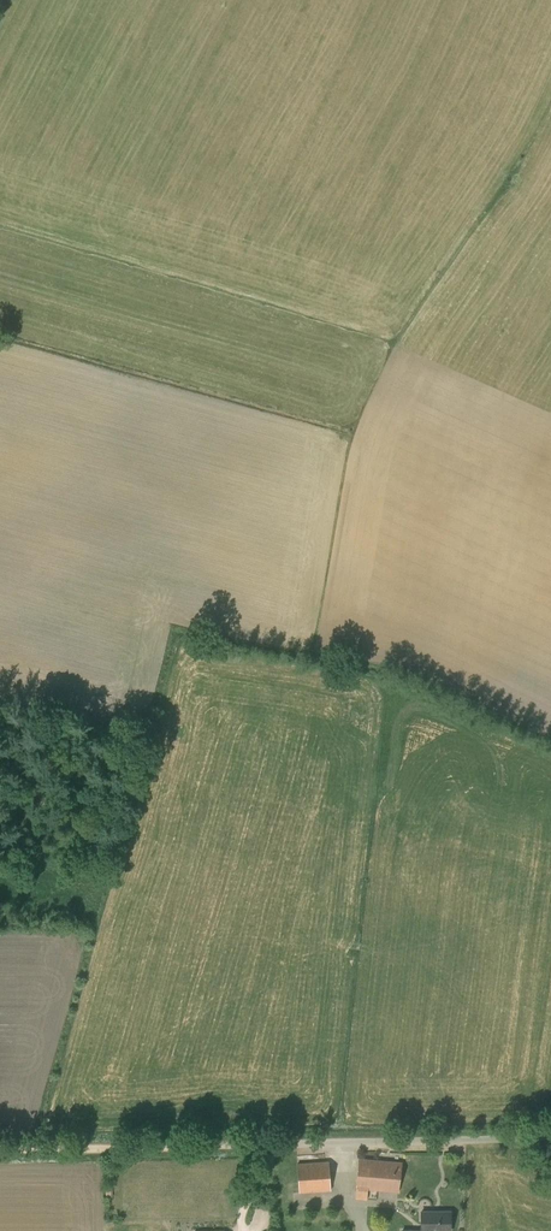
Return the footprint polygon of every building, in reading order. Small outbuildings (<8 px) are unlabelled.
[(399,1192),(402,1163),(359,1159),(356,1198),(367,1199),(368,1189),(399,1192)] [(299,1193),(331,1190),(329,1162),(297,1164),(299,1193)] [(421,1230),(401,1230),(450,1230),(450,1212),(421,1212),(421,1230)]
